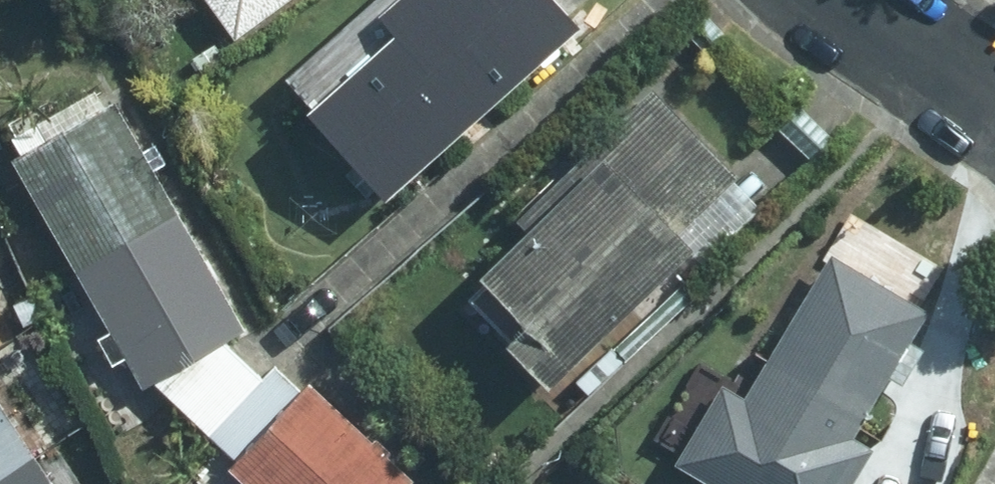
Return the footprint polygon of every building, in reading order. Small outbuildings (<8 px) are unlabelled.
[(275,0),(196,0),(223,38),(275,0)] [(368,190),(550,29),(525,0),(382,0),(363,17),(381,36),(297,111),(368,190)] [(641,96),(506,224),(517,234),(462,286),(505,332),(491,346),(528,385),(665,253),(655,243),(721,179),(641,96)] [(65,279),(168,222),(99,105),(0,164),(0,169),(65,279)] [(789,105),(768,125),(785,142),(800,158),(821,138),(806,122),(789,105)] [(232,331),(168,222),(65,279),(131,390),(144,381),(201,437),(252,383),(210,342),(232,331)] [(819,258),(753,371),(847,430),(878,374),(891,382),(910,353),(897,345),(915,314),(819,258)] [(201,437),(227,461),(220,470),(235,483),(394,483),(396,482),(296,387),(291,393),(267,369),(252,383),(201,437)] [(847,430),(753,371),(735,403),(711,389),(668,465),(701,483),(819,483),(817,482),(847,430)] [(23,465),(0,431),(0,480),(23,465)] [(23,465),(0,480),(0,483),(36,483),(23,465)]
